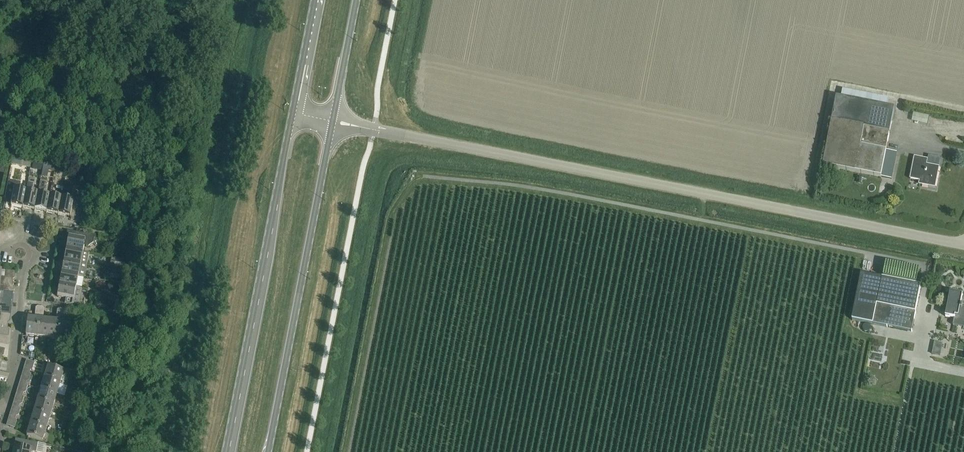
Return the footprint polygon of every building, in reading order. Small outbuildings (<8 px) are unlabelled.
[(891,179),(896,153),(886,151),(889,133),(890,133),(894,108),(836,97),(827,143),(823,165),(891,179)] [(935,188),(939,167),(927,164),(928,159),(914,157),(910,179),(919,181),(919,184),(935,188)] [(11,205),(22,208),(26,191),(19,190),(20,183),(8,180),(4,198),(6,199),(5,204),(11,205)] [(27,183),(26,191),(22,208),(34,210),(37,194),(31,192),(33,184),(27,183)] [(46,212),(49,196),(43,195),(44,190),(38,189),(37,194),(34,210),(46,212)] [(61,198),(49,196),(46,212),(58,215),(61,198)] [(77,201),(61,198),(58,215),(70,217),(69,217),(71,219),(74,220),(77,201)] [(67,235),(68,237),(66,249),(82,253),(83,246),(87,247),(93,243),(94,236),(67,231),(66,235),(67,235)] [(66,249),(64,261),(86,265),(88,254),(82,253),(66,249)] [(116,258),(114,266),(122,268),(124,260),(116,258)] [(61,273),(78,276),(84,277),(86,265),(64,261),(61,273)] [(121,271),(111,269),(110,278),(119,280),(121,271)] [(12,282),(13,280),(11,278),(1,277),(1,270),(0,270),(0,281),(12,282)] [(61,273),(59,285),(76,288),(78,276),(61,273)] [(861,274),(852,320),(871,324),(875,304),(916,312),(921,286),(861,274)] [(109,282),(108,291),(118,293),(120,284),(109,282)] [(59,285),(57,297),(66,298),(65,304),(78,305),(81,289),(76,288),(59,285)] [(953,318),(952,325),(963,327),(963,301),(962,300),(963,295),(950,292),(945,317),(953,318)] [(121,305),(122,297),(109,296),(109,304),(121,305)] [(875,304),(871,324),(912,332),(916,312),(875,304)] [(28,318),(26,335),(37,336),(40,307),(37,306),(36,308),(34,318),(28,318)] [(47,338),(49,320),(43,319),(44,309),(43,307),(40,307),(37,336),(47,338)] [(49,320),(47,338),(58,339),(62,309),(59,309),(57,310),(56,321),(49,320)] [(62,309),(58,339),(69,340),(71,322),(64,322),(66,311),(64,309),(62,309)] [(0,325),(0,336),(8,336),(9,330),(8,329),(8,325),(0,325)] [(44,378),(60,383),(63,371),(48,367),(44,378)] [(41,390),(56,394),(60,383),(44,378),(41,390)] [(56,394),(41,390),(37,401),(53,406),(56,394)] [(49,417),(53,406),(37,401),(34,413),(49,417)] [(46,429),(49,417),(34,413),(30,424),(46,429)] [(46,429),(30,424),(27,436),(42,441),(46,429)] [(13,451),(31,451),(35,451),(36,451),(38,443),(24,441),(22,448),(15,447),(14,449),(13,451)]
